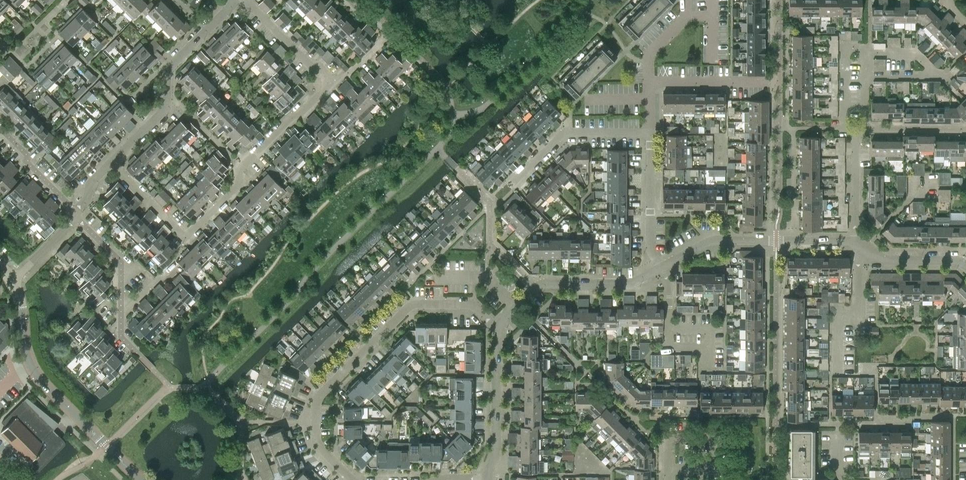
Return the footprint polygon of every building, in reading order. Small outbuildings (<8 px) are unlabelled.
[(2,13),(10,5),(5,0),(0,0),(0,11),(2,13)] [(136,0),(120,0),(117,4),(125,11),(136,0)] [(141,11),(141,10),(147,5),(142,0),(136,0),(125,11),(133,19),(141,11)] [(156,21),(170,6),(164,0),(160,0),(155,6),(150,1),(147,5),(141,10),(141,11),(146,15),(148,13),(156,21)] [(260,3),(258,5),(262,9),(271,0),(263,0),(260,3)] [(267,13),(267,12),(275,5),(271,0),(262,9),(267,13)] [(298,6),(306,14),(320,0),(319,0),(304,0),(298,6)] [(320,0),(306,14),(314,22),(317,19),(334,2),(331,0),(329,0),(324,5),(320,0)] [(634,39),(674,0),(641,0),(618,23),(634,39)] [(800,0),(789,0),(789,16),(800,16),(800,0)] [(810,16),(810,0),(800,0),(800,16),(810,16)] [(820,16),(820,0),(810,0),(810,16),(820,16)] [(830,16),(830,0),(820,0),(820,16),(830,16)] [(840,16),(840,0),(830,0),(830,16),(840,16)] [(851,16),(851,0),(840,0),(840,16),(851,16)] [(851,16),(861,16),(861,0),(851,0),(851,16)] [(883,0),(878,0),(878,7),(871,7),(871,22),(882,22),(883,0)] [(893,22),(893,7),(887,7),(887,0),(883,0),(882,22),(893,22)] [(904,22),(904,0),(900,0),(900,7),(893,7),(893,22),(904,22)] [(915,21),(915,7),(909,7),(909,0),(904,0),(904,22),(915,22),(915,21)] [(337,6),(334,2),(317,19),(325,27),(339,13),(334,9),(337,6)] [(747,12),(765,12),(765,2),(742,2),(742,12),(747,12)] [(35,11),(39,7),(35,3),(31,8),(35,11)] [(156,21),(163,28),(178,14),(170,6),(156,21)] [(39,7),(35,11),(38,15),(43,11),(39,7)] [(73,15),(88,30),(96,22),(95,21),(90,16),(84,10),(81,7),(73,15)] [(88,7),(84,10),(90,16),(93,12),(88,7)] [(927,7),(915,7),(915,21),(921,21),(925,25),(925,26),(935,16),(927,7)] [(98,18),(93,12),(90,16),(95,21),(98,18)] [(747,12),(747,22),(765,22),(765,12),(747,12)] [(274,21),(278,25),(287,17),(283,13),(274,21)] [(325,27),(333,35),(350,19),(347,15),(344,18),(339,13),(325,27)] [(924,26),(932,34),(951,16),(948,13),(940,20),(935,16),(925,26),(925,25),(924,26)] [(178,14),(163,28),(171,37),(173,34),(178,39),(189,27),(187,25),(188,24),(178,14)] [(80,38),(88,30),(73,15),(66,23),(80,38)] [(932,34),(940,42),(951,31),(946,26),(954,19),(951,16),(932,34)] [(278,25),(283,29),(291,21),(287,17),(278,25)] [(341,43),(344,40),(355,30),(355,29),(350,25),(353,22),(350,19),(333,35),(341,43)] [(107,28),(110,25),(111,25),(105,20),(102,23),(107,28)] [(225,26),(241,42),(253,30),(244,22),(240,26),(235,21),(231,25),(228,22),(225,26)] [(747,32),(764,32),(765,22),(747,22),(747,32)] [(15,27),(20,31),(23,27),(19,23),(15,27)] [(80,38),(66,23),(58,31),(72,46),(80,38)] [(107,28),(113,34),(116,31),(111,25),(110,25),(107,28)] [(224,32),(220,36),(234,49),(241,42),(225,26),(221,29),(224,32)] [(358,26),(355,29),(355,30),(344,40),(352,48),(372,29),(369,26),(363,32),(358,26)] [(16,35),(20,31),(15,27),(11,30),(16,35)] [(940,42),(948,49),(965,31),(963,28),(955,36),(951,31),(940,42)] [(372,29),(352,48),(361,57),(374,43),(369,38),(375,32),(372,29)] [(948,49),(956,57),(965,47),(961,42),(965,37),(965,31),(948,49)] [(747,43),(759,43),(765,43),(764,32),(747,32),(747,43)] [(159,35),(154,39),(163,48),(168,44),(159,35)] [(305,40),(300,35),(297,39),(302,43),(305,40)] [(213,37),(210,40),(227,57),(234,49),(220,36),(216,40),(213,37)] [(792,46),(811,47),(811,36),(792,36),(792,46)] [(100,42),(104,46),(109,40),(106,37),(100,42)] [(110,44),(114,47),(119,42),(116,38),(110,44)] [(154,39),(150,43),(159,53),(163,48),(154,39)] [(227,57),(210,40),(207,43),(210,46),(206,50),(219,64),(227,57)] [(559,81),(575,98),(617,56),(601,40),(559,81)] [(930,45),(926,40),(917,49),(922,53),(930,45)] [(99,51),(104,46),(100,42),(95,48),(99,51)] [(55,51),(70,66),(78,58),(63,43),(55,51)] [(148,66),(148,67),(149,69),(162,56),(159,53),(150,43),(146,48),(143,46),(136,53),(135,54),(148,66)] [(747,53),(759,53),(765,53),(765,43),(759,43),(747,43),(747,53)] [(105,49),(109,52),(114,47),(110,44),(105,49)] [(811,57),(811,47),(792,46),(792,57),(811,57)] [(263,47),(259,52),(262,55),(267,51),(263,47)] [(62,74),(70,66),(55,51),(47,59),(62,74)] [(140,74),(148,67),(148,66),(135,54),(136,53),(134,51),(126,59),(140,74)] [(201,51),(196,55),(205,63),(209,59),(201,51)] [(253,64),(261,72),(277,55),(274,52),(271,55),(267,51),(262,55),(253,64)] [(940,57),(935,52),(928,59),(933,64),(940,57)] [(88,61),(93,57),(93,56),(90,53),(85,58),(88,61)] [(381,53),(378,56),(398,76),(410,63),(402,54),(397,59),(392,54),(387,59),(381,53)] [(747,63),(761,63),(765,63),(765,53),(759,53),(747,53),(747,62),(747,63)] [(280,58),(277,55),(261,72),(268,79),(276,71),(282,66),(277,61),(280,58)] [(390,84),(398,76),(378,56),(375,59),(381,65),(376,70),(379,73),(390,84)] [(246,62),(250,65),(254,60),(251,57),(246,62)] [(811,66),(816,66),(817,57),(811,57),(792,57),(792,67),(811,67),(811,66)] [(945,61),(940,57),(933,64),(937,68),(945,61)] [(4,86),(22,69),(15,62),(14,64),(7,58),(0,65),(0,70),(3,74),(0,77),(0,82),(4,86)] [(47,59),(40,67),(54,81),(62,74),(47,59)] [(126,59),(118,67),(133,82),(140,74),(126,59)] [(181,87),(184,90),(201,73),(189,62),(181,70),(185,75),(180,80),(184,84),(181,87)] [(765,63),(761,63),(747,63),(747,62),(742,62),(742,73),(757,73),(757,74),(765,74),(765,63)] [(39,82),(44,87),(46,89),(54,81),(40,67),(32,75),(39,82)] [(133,82),(118,67),(106,79),(115,89),(119,84),(125,90),(133,82)] [(811,77),(811,67),(792,67),(792,77),(811,77)] [(21,75),(26,80),(29,77),(24,71),(21,75)] [(280,75),(276,71),(268,79),(262,85),(269,92),(286,76),(283,72),(280,75)] [(232,76),(235,80),(240,75),(236,72),(232,76)] [(368,72),(365,75),(384,95),(393,86),(390,84),(379,73),(374,78),(368,72)] [(208,80),(201,73),(184,90),(188,93),(191,90),(195,94),(208,80)] [(89,80),(92,83),(97,78),(94,75),(89,80)] [(376,103),(384,95),(365,75),(362,78),(368,84),(363,89),(376,103)] [(290,86),(286,82),(289,79),(286,76),(269,92),(276,99),(290,86)] [(31,85),(35,82),(29,77),(26,80),(31,85)] [(811,87),(811,77),(792,77),(792,87),(811,87)] [(99,80),(95,85),(94,85),(97,89),(102,83),(99,80)] [(196,101),(199,104),(212,91),(213,91),(216,88),(208,80),(195,94),(199,98),(196,101)] [(41,91),(44,87),(39,82),(36,85),(41,91)] [(78,90),(81,94),(87,88),(84,84),(78,90)] [(3,86),(0,90),(0,106),(11,94),(4,87),(3,86)] [(294,96),(290,92),(293,89),(290,86),(276,99),(273,102),(285,114),(294,105),(290,101),(294,96)] [(811,97),(811,87),(792,87),(792,97),(811,97)] [(368,111),(369,111),(376,103),(363,89),(358,94),(352,88),(349,91),(368,111)] [(76,98),(81,94),(78,90),(73,95),(76,98)] [(83,96),(87,99),(92,93),(89,90),(83,96)] [(197,114),(200,118),(220,98),(213,91),(212,91),(199,104),(203,109),(197,114)] [(373,115),(369,111),(368,111),(349,91),(346,94),(351,100),(347,105),(357,116),(365,124),(373,115)] [(11,94),(0,106),(0,112),(4,117),(19,102),(11,94)] [(43,97),(49,103),(52,99),(47,94),(43,97)] [(674,113),(674,94),(663,94),(663,113),(674,113)] [(674,113),(684,113),(684,94),(674,94),(674,113)] [(684,113),(694,113),(694,94),(684,94),(684,113)] [(694,94),(694,113),(704,113),(704,94),(694,94)] [(704,113),(714,113),(714,94),(704,94),(704,113)] [(714,94),(714,113),(725,113),(725,94),(714,94)] [(78,101),(82,104),(87,99),(83,96),(78,101)] [(811,108),(811,97),(792,97),(792,108),(811,108)] [(903,117),(903,103),(895,103),(895,97),(887,98),(887,103),(887,117),(902,117),(903,117)] [(227,105),(220,98),(200,118),(203,121),(209,115),(213,119),(227,105)] [(49,103),(54,108),(58,105),(52,99),(49,103)] [(110,108),(125,122),(133,114),(118,99),(110,108)] [(62,106),(66,109),(71,104),(68,100),(62,106)] [(547,100),(540,108),(553,121),(555,119),(561,114),(547,100)] [(749,101),(749,111),(749,112),(768,112),(768,101),(749,101)] [(27,110),(26,109),(19,102),(4,117),(12,125),(14,123),(27,110)] [(333,107),(352,127),(354,125),(352,122),(357,116),(347,105),(344,102),(339,107),(336,104),(333,107)] [(887,103),(871,103),(871,117),(887,117),(887,103)] [(918,122),(918,103),(903,103),(903,117),(902,117),(902,122),(918,122)] [(934,108),(934,103),(918,103),(918,122),(934,122),(934,108)] [(960,103),(956,108),(949,108),(949,122),(961,122),(965,118),(965,109),(960,103)] [(234,113),(227,105),(213,119),(217,123),(211,129),(215,132),(234,113)] [(68,111),(71,115),(77,109),(73,106),(68,111)] [(14,123),(21,130),(36,115),(28,107),(26,109),(27,110),(14,123)] [(250,111),(255,115),(258,112),(254,107),(250,111)] [(332,114),(327,119),(341,132),(347,126),(350,129),(352,127),(333,107),(329,111),(332,114)] [(110,108),(103,115),(117,130),(125,122),(110,108)] [(557,122),(555,119),(553,121),(540,108),(532,115),(546,128),(551,123),(554,126),(557,122)] [(811,108),(792,108),(792,118),(811,118),(811,108)] [(949,108),(934,108),(934,122),(949,122),(949,108)] [(744,111),(744,122),(768,122),(768,112),(749,112),(749,111),(744,111)] [(241,120),(234,113),(215,132),(218,135),(224,129),(228,133),(241,120)] [(21,130),(29,137),(29,138),(42,125),(44,123),(36,115),(21,130)] [(103,115),(95,123),(110,137),(117,130),(103,115)] [(532,115),(525,122),(539,136),(540,134),(546,128),(532,115)] [(65,122),(68,126),(74,120),(70,117),(65,122)] [(320,120),(316,124),(336,143),(338,141),(335,138),(341,132),(327,119),(323,123),(320,120)] [(229,146),(248,127),(241,120),(228,133),(232,137),(226,143),(229,146)] [(170,125),(187,142),(198,130),(189,122),(185,126),(180,121),(176,125),(173,122),(170,125)] [(63,131),(68,126),(65,122),(59,128),(63,131)] [(540,134),(539,136),(525,122),(518,129),(531,143),(536,138),(539,140),(543,136),(540,134)] [(749,132),(768,132),(768,122),(744,122),(743,122),(743,131),(749,131),(749,132)] [(95,123),(87,130),(102,145),(110,137),(95,123)] [(254,144),(263,136),(251,124),(248,127),(229,146),(232,150),(241,141),(245,145),(250,140),(254,144)] [(316,130),(311,134),(319,142),(325,148),(331,142),(334,145),(336,143),(316,124),(313,127),(316,130)] [(27,139),(35,148),(38,144),(43,149),(52,140),(54,137),(42,125),(29,138),(29,137),(27,139)] [(170,131),(166,136),(179,149),(187,142),(170,125),(167,129),(170,131)] [(294,128),(291,131),(311,150),(319,142),(311,134),(305,128),(300,133),(294,128)] [(526,148),(531,143),(518,129),(511,136),(524,150),(526,148)] [(87,130),(80,138),(95,152),(102,145),(87,130)] [(291,137),(286,142),(300,155),(306,150),(308,153),(311,150),(291,131),(288,134),(291,137)] [(765,143),(768,143),(768,132),(749,132),(749,142),(749,143),(765,143)] [(666,146),(685,146),(685,135),(666,135),(666,146)] [(159,137),(155,140),(169,153),(172,156),(179,149),(166,136),(162,140),(159,137)] [(528,151),(526,148),(524,150),(511,136),(504,144),(517,157),(522,152),(525,155),(528,151)] [(903,150),(918,150),(918,136),(902,136),(902,141),(903,141),(903,150)] [(918,150),(933,150),(934,150),(934,141),(934,136),(918,136),(918,150)] [(799,148),(818,148),(818,137),(799,137),(799,148)] [(72,146),(74,148),(74,147),(87,160),(95,152),(80,138),(72,146)] [(47,153),(56,145),(57,144),(52,140),(43,149),(47,153)] [(148,141),(145,144),(162,161),(169,153),(155,140),(151,144),(148,141)] [(887,155),(887,141),(871,141),(871,155),(887,155)] [(903,141),(902,141),(887,141),(887,155),(887,160),(903,160),(903,150),(903,141)] [(949,141),(934,141),(934,150),(933,150),(933,155),(943,155),(943,160),(949,160),(949,141)] [(965,161),(965,156),(965,149),(965,141),(949,141),(949,160),(950,160),(950,161),(965,161)] [(303,158),(300,155),(286,142),(281,147),(278,144),(275,147),(295,166),(303,158)] [(765,143),(749,143),(749,142),(746,142),(746,153),(765,153),(765,143)] [(145,150),(141,154),(155,168),(162,161),(145,144),(142,147),(145,150)] [(517,157),(504,144),(496,151),(510,164),(511,162),(517,157)] [(690,156),(690,146),(685,146),(666,146),(666,156),(690,156)] [(74,147),(74,148),(66,155),(81,170),(89,162),(87,160),(74,147)] [(299,170),(295,166),(275,147),(272,150),(278,156),(273,161),(277,165),(283,172),(287,175),(290,178),(299,170)] [(570,150),(576,166),(588,166),(588,148),(575,148),(575,150),(570,150)] [(818,158),(818,148),(799,148),(799,158),(818,158)] [(226,159),(218,150),(206,162),(209,165),(209,164),(223,178),(226,175),(223,172),(227,168),(222,163),(226,159)] [(576,166),(570,150),(566,154),(564,153),(555,161),(558,164),(568,174),(576,166)] [(607,150),(607,161),(626,162),(626,154),(633,154),(633,150),(607,150)] [(514,165),(511,162),(510,164),(496,151),(489,158),(503,171),(508,166),(510,169),(514,165)] [(746,153),(745,163),(765,163),(765,153),(746,153)] [(134,155),(131,158),(148,175),(155,168),(141,154),(137,158),(134,155)] [(81,170),(66,155),(58,163),(61,165),(56,170),(65,179),(70,174),(73,178),(81,170)] [(691,156),(690,156),(666,156),(667,167),(691,167),(691,156)] [(148,175),(131,158),(128,162),(131,164),(126,169),(140,182),(148,175)] [(497,176),(497,177),(503,171),(489,158),(482,165),(495,178),(497,176)] [(818,169),(818,158),(799,158),(799,169),(818,169)] [(181,165),(184,168),(189,163),(185,160),(181,165)] [(14,165),(9,161),(3,167),(0,164),(0,179),(14,165)] [(607,161),(607,171),(626,171),(626,168),(626,162),(607,161)] [(745,173),(765,173),(765,163),(745,163),(745,173)] [(219,182),(223,178),(209,164),(209,165),(202,172),(205,175),(218,188),(222,185),(219,182)] [(568,174),(558,164),(553,168),(551,166),(547,169),(561,183),(564,186),(569,181),(571,183),(574,180),(568,174)] [(0,179),(0,190),(1,190),(4,193),(17,181),(12,176),(18,170),(14,165),(0,179)] [(185,169),(189,173),(193,168),(190,165),(185,169)] [(281,175),(283,172),(277,165),(274,168),(281,175)] [(497,176),(495,178),(482,165),(474,173),(487,186),(493,181),(495,183),(499,179),(497,177),(497,176)] [(626,174),(630,174),(630,168),(626,168),(626,171),(607,171),(607,181),(626,181),(626,174)] [(556,188),(561,183),(547,169),(544,173),(546,175),(542,179),(558,196),(561,193),(556,188)] [(799,179),(818,179),(818,169),(799,169),(799,179)] [(278,200),(286,192),(284,190),(265,170),(262,174),(265,177),(260,182),(273,195),(278,200)] [(164,177),(168,181),(173,176),(169,173),(164,177)] [(765,184),(765,173),(745,173),(745,183),(765,184)] [(868,191),(882,191),(882,174),(875,174),(868,175),(868,191)] [(214,192),(218,188),(205,175),(197,182),(214,198),(217,195),(214,192)] [(172,185),(172,186),(177,181),(174,177),(169,182),(172,185)] [(15,206),(36,184),(32,179),(26,185),(21,181),(8,193),(12,197),(10,201),(15,206)] [(535,182),(531,185),(545,199),(550,194),(555,199),(558,196),(542,179),(537,184),(535,182)] [(818,189),(818,179),(799,179),(799,189),(802,189),(818,189)] [(607,181),(607,191),(626,192),(626,189),(626,181),(607,181)] [(896,191),(906,191),(906,181),(896,181),(896,191)] [(111,211),(125,198),(121,194),(125,189),(117,182),(105,194),(109,199),(104,204),(111,211)] [(208,199),(211,202),(214,198),(197,182),(190,189),(204,203),(208,199)] [(267,201),(273,195),(260,182),(255,186),(252,183),(249,187),(268,206),(270,204),(267,201)] [(764,194),(764,193),(765,184),(745,183),(745,193),(761,193),(761,194),(764,194)] [(36,184),(15,206),(20,211),(23,208),(27,212),(39,199),(35,194),(41,188),(36,184)] [(545,199),(531,185),(527,189),(530,192),(525,196),(541,212),(545,209),(540,204),(545,199)] [(266,209),(268,206),(249,187),(245,190),(248,193),(243,198),(257,211),(263,206),(266,209)] [(587,193),(583,188),(579,192),(583,197),(587,193)] [(158,202),(166,193),(162,189),(154,197),(158,202)] [(203,210),(200,207),(204,203),(190,189),(183,196),(200,213),(203,210)] [(626,194),(630,194),(630,189),(626,189),(626,192),(607,191),(607,202),(626,202),(626,194)] [(821,199),(821,189),(818,189),(802,189),(802,199),(821,199)] [(477,204),(464,190),(456,198),(469,211),(471,209),(477,204)] [(673,209),(673,190),(663,190),(662,209),(673,209)] [(673,209),(684,209),(684,190),(673,190),(673,209)] [(684,209),(694,209),(694,190),(684,190),(684,209)] [(694,190),(694,209),(704,209),(704,190),(694,190)] [(714,190),(704,190),(704,209),(714,209),(714,190)] [(714,190),(714,209),(725,209),(725,190),(714,190)] [(882,206),(882,191),(868,191),(868,206),(882,206)] [(508,223),(521,209),(516,204),(522,199),(515,192),(500,207),(504,212),(501,215),(508,223)] [(166,193),(158,202),(162,206),(171,197),(166,193)] [(761,193),(745,193),(742,193),(742,203),(761,203),(761,194),(761,193)] [(176,203),(189,217),(193,213),(196,216),(200,213),(183,196),(176,203)] [(27,218),(32,224),(54,202),(50,197),(44,203),(39,199),(27,212),(30,215),(27,218)] [(129,202),(125,198),(111,211),(118,218),(118,219),(132,205),(135,208),(138,205),(132,199),(129,202)] [(251,217),(257,211),(243,198),(239,203),(236,200),(232,203),(252,222),(254,220),(251,217)] [(449,205),(462,219),(467,213),(470,216),(473,212),(471,209),(469,211),(456,198),(449,205)] [(826,210),(826,199),(821,199),(802,199),(802,210),(821,210),(821,209),(826,210)] [(54,202),(32,224),(37,228),(36,230),(44,239),(54,229),(50,225),(57,217),(53,212),(59,206),(54,202)] [(607,202),(607,212),(626,212),(626,209),(626,202),(607,202)] [(244,231),(252,222),(232,203),(229,206),(235,212),(230,217),(244,231)] [(761,214),(761,203),(742,203),(742,214),(761,214)] [(118,224),(123,229),(136,215),(132,211),(135,208),(132,205),(118,219),(118,218),(112,224),(115,227),(118,224)] [(462,219),(449,205),(441,213),(455,226),(457,224),(462,219)] [(882,206),(868,206),(868,218),(877,227),(887,217),(882,212),(882,206)] [(508,223),(515,230),(529,216),(527,215),(521,209),(508,223)] [(630,215),(630,209),(626,209),(626,212),(607,212),(607,223),(611,223),(611,222),(626,222),(626,215),(630,215)] [(821,220),(821,210),(802,210),(802,220),(821,220)] [(529,212),(527,215),(529,216),(515,230),(523,238),(536,224),(531,219),(533,216),(529,212)] [(457,224),(455,226),(441,213),(434,220),(447,233),(453,228),(455,230),(459,226),(457,224)] [(949,220),(949,222),(949,241),(965,241),(965,220),(965,213),(949,213),(949,220)] [(761,214),(742,214),(742,223),(739,223),(739,230),(753,230),(753,225),(761,225),(761,214)] [(140,219),(136,215),(123,229),(127,234),(124,237),(127,239),(146,220),(143,216),(140,219)] [(236,239),(244,231),(230,217),(225,222),(219,216),(216,219),(236,239)] [(228,247),(236,239),(216,219),(213,222),(219,228),(214,233),(228,247)] [(150,223),(146,220),(127,239),(129,241),(132,238),(137,243),(151,230),(147,226),(150,223)] [(440,241),(442,238),(447,233),(434,220),(427,227),(440,241)] [(821,231),(821,220),(802,220),(802,231),(821,231)] [(918,227),(918,241),(933,241),(933,221),(926,221),(926,227),(918,227)] [(933,221),(933,241),(949,241),(949,222),(933,221)] [(611,223),(611,232),(629,233),(630,230),(630,222),(626,222),(611,222),(611,223)] [(902,241),(902,227),(896,226),(891,222),(881,232),(890,241),(902,241)] [(445,240),(442,238),(440,241),(427,227),(420,234),(433,248),(438,242),(441,245),(445,240)] [(918,227),(902,227),(902,241),(918,241),(918,227)] [(147,248),(154,255),(168,241),(164,237),(167,234),(161,228),(157,231),(161,234),(147,248)] [(155,234),(151,230),(137,243),(142,248),(139,251),(141,254),(147,248),(161,234),(157,231),(155,234)] [(433,248),(420,234),(416,230),(408,237),(413,241),(412,241),(426,255),(428,253),(428,252),(433,248)] [(630,236),(634,236),(634,230),(630,230),(629,233),(611,232),(606,232),(606,243),(611,243),(630,243),(630,236)] [(219,255),(228,247),(214,233),(209,238),(203,232),(200,235),(219,255)] [(217,257),(219,255),(200,235),(197,238),(200,241),(195,246),(208,260),(214,254),(217,257)] [(549,258),(549,240),(542,240),(542,236),(536,236),(536,240),(539,240),(539,258),(549,258)] [(559,258),(569,258),(569,240),(562,240),(562,236),(556,236),(556,240),(559,240),(559,258)] [(590,259),(590,240),(582,240),(582,236),(577,236),(577,240),(580,240),(580,259),(590,259)] [(78,265),(91,252),(86,248),(89,245),(81,237),(70,247),(66,243),(56,253),(68,265),(73,260),(78,265)] [(528,258),(539,258),(539,240),(536,240),(528,239),(528,258)] [(549,258),(559,258),(559,240),(556,240),(549,240),(549,258)] [(569,258),(580,259),(580,240),(577,240),(569,240),(569,258)] [(168,241),(154,255),(162,262),(159,265),(163,269),(172,260),(168,256),(180,244),(176,241),(172,245),(168,241)] [(427,259),(431,255),(428,252),(428,253),(426,255),(412,241),(405,249),(418,262),(424,257),(427,259)] [(611,243),(611,253),(629,253),(629,250),(630,243),(611,243)] [(203,265),(208,260),(195,246),(190,251),(187,248),(184,251),(203,271),(206,268),(203,265)] [(398,256),(408,266),(408,267),(408,266),(417,275),(419,272),(414,267),(418,262),(405,249),(398,255),(398,256)] [(629,256),(634,256),(634,250),(629,250),(629,253),(611,253),(611,264),(629,264),(629,256)] [(203,271),(184,251),(181,254),(184,257),(178,262),(185,269),(181,273),(191,283),(195,279),(192,276),(198,270),(201,273),(203,271)] [(742,268),(761,268),(761,257),(753,257),(753,251),(739,251),(739,258),(742,258),(742,268)] [(98,260),(91,252),(78,265),(70,273),(77,281),(82,276),(87,280),(87,281),(100,268),(95,263),(98,260)] [(388,260),(401,273),(403,272),(408,267),(408,266),(398,256),(398,255),(395,253),(388,260)] [(797,277),(797,258),(786,258),(786,277),(797,277)] [(797,277),(807,277),(807,258),(797,258),(797,277)] [(807,277),(817,277),(818,258),(807,258),(807,277)] [(817,277),(828,277),(828,258),(818,258),(817,277)] [(828,277),(838,277),(838,258),(828,258),(828,277)] [(838,258),(838,277),(849,277),(849,258),(838,258)] [(401,278),(405,274),(403,272),(401,273),(388,260),(380,268),(394,281),(399,276),(401,278)] [(108,275),(100,268),(87,281),(87,280),(79,289),(87,296),(92,291),(97,296),(91,301),(96,306),(107,295),(103,291),(110,284),(105,278),(108,275)] [(386,288),(389,286),(394,281),(380,268),(373,275),(386,288)] [(742,268),(742,277),(761,278),(761,268),(742,268)] [(692,292),(692,274),(682,273),(682,281),(676,281),(676,295),(683,295),(683,292),(692,292)] [(889,299),(889,284),(883,284),(883,273),(870,273),(870,290),(878,290),(878,299),(889,299)] [(900,304),(900,299),(900,273),(895,273),(895,284),(889,284),(889,299),(889,304),(900,304)] [(900,273),(900,299),(911,299),(911,284),(904,284),(904,273),(900,273)] [(911,299),(921,299),(922,273),(917,273),(917,284),(911,284),(911,299)] [(921,299),(932,299),(932,284),(926,284),(926,273),(922,273),(921,299)] [(944,299),(944,288),(943,288),(943,273),(939,273),(939,284),(932,284),(932,299),(944,299)] [(949,288),(953,292),(964,282),(955,273),(943,273),(943,288),(944,288),(949,288)] [(201,295),(180,274),(172,281),(176,286),(172,290),(186,303),(192,297),(195,300),(201,295)] [(703,293),(703,274),(692,274),(692,292),(703,293)] [(713,274),(703,274),(703,293),(713,293),(713,274)] [(713,274),(713,293),(724,293),(724,274),(713,274)] [(387,292),(391,288),(389,286),(386,288),(373,275),(366,282),(379,295),(385,290),(387,292)] [(742,288),(745,288),(761,289),(761,288),(761,278),(742,277),(742,288)] [(374,300),(379,295),(366,282),(359,289),(372,302),(374,300)] [(965,303),(965,302),(965,284),(964,282),(953,292),(950,296),(953,299),(957,295),(965,303)] [(764,299),(764,288),(761,288),(761,289),(745,288),(742,288),(740,288),(740,298),(745,298),(745,299),(764,299)] [(373,307),(377,303),(374,300),(372,302),(359,289),(351,296),(365,310),(370,304),(373,307)] [(186,303),(172,290),(168,294),(165,291),(162,294),(182,313),(184,311),(181,308),(186,303)] [(158,304),(172,318),(176,313),(179,316),(182,313),(162,294),(159,297),(162,300),(158,304)] [(360,315),(365,310),(351,296),(344,304),(357,317),(360,315)] [(784,308),(803,308),(803,297),(784,297),(784,308)] [(745,299),(745,309),(764,309),(764,299),(745,299)] [(148,308),(167,328),(170,325),(167,322),(172,318),(158,304),(154,308),(151,305),(148,308)] [(358,321),(362,317),(360,315),(357,317),(344,304),(337,311),(350,324),(356,319),(358,321)] [(559,324),(559,305),(555,305),(555,308),(548,308),(548,316),(540,316),(537,319),(542,323),(548,323),(548,324),(559,324)] [(571,331),(571,335),(571,308),(565,308),(565,305),(559,305),(559,324),(567,324),(567,331),(571,331)] [(621,325),(628,325),(628,305),(623,305),(623,309),(616,309),(616,312),(616,335),(621,335),(621,325)] [(633,305),(628,305),(628,325),(635,325),(635,331),(639,331),(639,309),(633,309),(633,305)] [(646,309),(639,309),(639,331),(644,331),(644,325),(651,325),(651,305),(646,305),(646,309)] [(651,305),(651,325),(658,325),(658,331),(662,331),(663,309),(656,309),(656,305),(651,305)] [(165,330),(167,328),(148,308),(145,311),(148,314),(144,318),(157,332),(162,327),(165,330)] [(575,328),(582,328),(582,308),(577,308),(577,312),(571,312),(571,308),(571,335),(575,335),(575,328)] [(588,308),(582,308),(582,328),(590,328),(589,335),(593,335),(594,312),(588,312),(588,308)] [(600,312),(594,312),(593,335),(598,335),(598,328),(605,328),(605,308),(600,308),(600,312)] [(612,335),(616,335),(616,312),(610,312),(610,309),(605,308),(605,328),(612,328),(612,335)] [(803,318),(803,308),(784,308),(784,318),(803,318)] [(745,309),(745,320),(764,320),(764,309),(745,309)] [(957,324),(965,324),(965,313),(957,313),(957,324)] [(84,338),(89,343),(102,330),(97,325),(100,322),(92,314),(82,325),(78,321),(67,331),(79,343),(84,338)] [(326,322),(339,335),(341,333),(347,328),(333,314),(326,322)] [(128,326),(135,333),(140,338),(144,334),(150,339),(157,332),(144,318),(139,322),(135,318),(128,326)] [(803,328),(803,318),(784,318),(784,328),(803,328)] [(745,320),(745,329),(764,329),(764,320),(745,320)] [(339,340),(344,336),(341,333),(339,335),(326,322),(318,329),(332,343),(337,337),(339,340)] [(409,330),(404,334),(413,343),(415,341),(426,341),(426,324),(415,324),(415,330),(409,330)] [(436,346),(436,341),(436,324),(426,324),(426,341),(426,346),(436,346)] [(452,340),(452,329),(446,329),(446,324),(436,324),(436,341),(446,341),(446,344),(452,344),(452,340)] [(957,324),(952,324),(952,335),(965,335),(965,324),(957,324)] [(517,347),(537,347),(537,335),(536,335),(536,329),(532,325),(529,327),(529,335),(521,335),(521,342),(517,342),(517,347)] [(803,339),(803,328),(784,328),(784,339),(803,339)] [(327,348),(332,343),(318,329),(311,337),(324,350),(327,348)] [(745,329),(745,339),(764,339),(764,329),(745,329)] [(94,353),(98,358),(99,358),(111,346),(106,341),(109,338),(102,330),(89,343),(81,351),(88,358),(94,353)] [(410,354),(417,347),(413,343),(404,334),(397,342),(410,354)] [(952,335),(952,346),(965,346),(965,335),(952,335)] [(325,354),(329,350),(327,348),(324,350),(311,337),(304,344),(317,357),(323,352),(325,354)] [(745,339),(745,350),(764,350),(764,339),(745,339)] [(803,349),(803,339),(784,339),(784,349),(803,349)] [(464,340),(464,350),(482,350),(482,340),(478,340),(471,340),(464,340)] [(390,349),(393,352),(407,365),(414,358),(397,342),(390,349)] [(642,359),(650,349),(650,342),(639,342),(639,352),(639,359),(642,359)] [(285,350),(279,344),(276,347),(282,354),(285,350)] [(312,362),(317,357),(304,344),(297,351),(310,364),(312,362)] [(119,353),(111,346),(99,358),(98,358),(90,366),(98,374),(103,369),(108,374),(103,379),(107,383),(118,373),(114,369),(121,361),(116,356),(119,353)] [(952,346),(952,357),(965,357),(965,346),(952,346)] [(537,354),(537,347),(517,347),(517,352),(521,352),(521,359),(547,358),(544,358),(544,354),(537,354)] [(803,359),(803,349),(784,349),(784,359),(803,359)] [(464,350),(464,360),(482,360),(482,350),(464,350)] [(745,350),(745,360),(764,360),(764,350),(745,350)] [(311,369),(315,365),(312,362),(310,364),(297,351),(289,358),(303,372),(308,366),(311,369)] [(410,368),(407,365),(393,352),(386,359),(398,371),(402,376),(410,368)] [(650,367),(662,367),(662,354),(650,354),(650,367)] [(673,367),(673,355),(673,354),(662,354),(662,367),(673,367)] [(952,357),(952,368),(965,368),(965,357),(952,357)] [(547,363),(547,358),(521,359),(524,359),(524,365),(521,365),(521,370),(540,370),(540,363),(547,363)] [(391,378),(398,371),(386,359),(379,366),(391,378)] [(803,369),(803,359),(784,359),(784,369),(803,369)] [(482,371),(482,360),(464,360),(464,371),(482,371)] [(764,360),(745,360),(745,370),(764,371),(764,360)] [(607,380),(623,374),(623,362),(605,362),(605,375),(607,375),(607,380)] [(263,363),(258,373),(299,391),(302,384),(295,382),(297,378),(300,380),(302,374),(294,366),(291,365),(287,373),(280,370),(277,378),(271,375),(274,368),(263,363)] [(371,373),(384,386),(391,378),(379,366),(371,373)] [(803,379),(803,369),(784,369),(784,379),(803,379)] [(540,377),(540,370),(521,370),(521,375),(524,375),(524,381),(547,381),(547,377),(540,377)] [(258,373),(254,383),(265,388),(268,380),(274,383),(271,390),(290,398),(291,394),(296,397),(299,391),(258,373)] [(372,389),(376,393),(384,386),(371,373),(364,380),(373,389),(372,389)] [(631,382),(623,374),(607,380),(611,384),(610,386),(619,395),(631,382)] [(373,389),(364,380),(360,377),(353,384),(365,396),(372,389),(373,389)] [(449,388),(473,388),(473,378),(449,378),(449,388)] [(803,390),(803,389),(803,379),(784,379),(784,390),(787,390),(803,390)] [(547,386),(547,381),(524,381),(524,388),(521,388),(521,392),(540,392),(540,386),(547,386)] [(633,406),(640,390),(639,390),(631,382),(619,395),(627,403),(629,402),(633,406)] [(662,383),(655,383),(655,382),(651,382),(650,390),(651,390),(651,405),(657,405),(657,408),(662,408),(662,383)] [(667,405),(673,405),(673,382),(669,382),(669,383),(662,383),(662,408),(667,408),(667,405)] [(680,408),(685,408),(685,389),(678,389),(678,382),(673,382),(673,405),(680,405),(680,408)] [(685,408),(690,408),(690,405),(697,405),(697,382),(685,382),(685,389),(685,408)] [(254,383),(250,393),(290,410),(293,404),(288,402),(290,398),(271,390),(268,397),(262,395),(265,388),(254,383)] [(888,402),(888,383),(877,383),(877,402),(888,402)] [(888,402),(898,402),(898,383),(888,383),(888,402)] [(898,402),(908,402),(909,383),(898,383),(898,402)] [(908,402),(919,402),(919,383),(909,383),(908,402)] [(919,402),(929,402),(929,383),(919,383),(919,402)] [(940,386),(940,383),(929,383),(929,402),(939,402),(939,386),(940,386)] [(345,400),(345,407),(358,407),(358,404),(365,396),(353,384),(345,391),(350,396),(345,400)] [(950,405),(950,386),(940,386),(939,386),(939,402),(939,405),(950,405)] [(950,405),(960,405),(960,387),(950,386),(950,405)] [(473,399),(473,388),(449,388),(449,399),(455,399),(473,399)] [(787,400),(806,400),(806,389),(803,389),(803,390),(787,390),(787,400)] [(638,408),(651,408),(651,405),(651,390),(650,390),(640,390),(633,406),(638,406),(638,408)] [(540,400),(540,392),(521,392),(521,398),(524,398),(524,404),(547,404),(547,400),(540,400)] [(587,410),(594,394),(588,394),(588,392),(575,392),(575,410),(587,410)] [(700,411),(710,411),(710,392),(700,392),(700,411)] [(710,411),(720,411),(720,392),(710,392),(710,411)] [(720,411),(730,411),(730,392),(720,392),(720,411)] [(730,411),(741,411),(741,392),(730,392),(730,411)] [(741,411),(751,411),(751,392),(741,392),(741,411)] [(762,392),(751,392),(751,411),(762,411),(762,392)] [(290,410),(250,393),(245,403),(256,408),(258,403),(264,406),(262,410),(281,418),(283,414),(288,416),(290,410)] [(598,398),(594,394),(587,410),(595,418),(608,405),(599,396),(598,398)] [(842,414),(842,395),(831,395),(831,414),(842,414)] [(842,414),(852,414),(852,395),(842,395),(842,414)] [(852,414),(862,414),(862,395),(852,395),(852,414)] [(862,395),(862,414),(873,414),(873,395),(862,395)] [(41,469),(53,457),(64,445),(65,444),(65,443),(65,442),(65,441),(65,440),(64,439),(62,437),(58,434),(54,429),(59,423),(27,397),(2,422),(6,427),(1,432),(31,462),(28,464),(33,468),(34,470),(35,471),(36,471),(37,471),(38,471),(39,471),(40,470),(41,469)] [(472,409),(473,399),(455,399),(455,409),(472,409)] [(806,410),(806,400),(787,400),(787,410),(806,410)] [(521,410),(521,415),(540,415),(540,408),(547,408),(547,404),(524,404),(524,410),(521,410)] [(597,422),(602,427),(616,413),(612,410),(610,412),(606,408),(608,405),(595,418),(589,424),(592,427),(597,422)] [(358,407),(345,407),(343,407),(343,418),(361,418),(361,407),(358,407)] [(472,409),(455,409),(450,408),(450,419),(455,419),(472,419),(472,409)] [(806,410),(787,410),(787,421),(806,421),(806,410)] [(620,417),(616,413),(602,427),(607,432),(602,437),(605,440),(621,424),(617,419),(620,417)] [(524,421),(524,426),(547,426),(547,423),(540,423),(540,415),(521,415),(521,420),(524,421)] [(472,429),(472,419),(455,419),(455,429),(472,429)] [(930,433),(949,433),(949,422),(930,422),(930,433)] [(613,438),(618,443),(632,429),(628,426),(626,428),(621,424),(605,440),(608,443),(613,438)] [(345,436),(358,436),(361,436),(361,425),(343,425),(343,436),(345,436)] [(517,433),(517,438),(537,438),(537,431),(547,431),(547,426),(524,426),(521,427),(521,433),(517,433)] [(251,452),(287,438),(292,436),(290,430),(285,432),(283,428),(265,435),(268,443),(261,445),(258,437),(247,442),(251,452)] [(472,445),(468,440),(472,436),(472,429),(460,429),(460,432),(452,440),(465,453),(472,445)] [(619,453),(622,456),(627,450),(637,440),(633,436),(636,433),(632,429),(618,443),(623,448),(619,453)] [(790,430),(790,467),(790,476),(796,476),(801,476),(803,479),(814,479),(814,475),(811,475),(811,473),(811,430),(790,430)] [(869,432),(858,432),(858,457),(869,457),(869,432)] [(879,432),(869,432),(869,451),(879,451),(879,432)] [(889,432),(879,432),(879,451),(889,451),(889,432)] [(899,432),(889,432),(889,451),(899,451),(899,432)] [(910,443),(910,438),(910,432),(899,432),(899,451),(910,451),(910,448),(910,447),(910,443)] [(930,433),(930,443),(949,443),(949,433),(930,433)] [(441,443),(435,443),(435,435),(430,435),(430,443),(430,460),(441,460),(441,448),(441,443)] [(358,439),(358,436),(345,436),(345,442),(350,447),(345,452),(353,460),(366,447),(358,439)] [(627,451),(635,458),(651,452),(647,448),(649,446),(640,437),(637,440),(627,450),(622,456),(627,451)] [(294,440),(289,442),(287,438),(251,452),(255,462),(266,458),(265,453),(271,451),(273,456),(296,446),(294,440)] [(537,449),(537,445),(537,438),(517,438),(517,443),(521,443),(521,449),(537,449)] [(452,456),(457,460),(465,453),(452,440),(444,448),(441,448),(441,460),(448,460),(452,456)] [(398,467),(398,442),(387,442),(387,450),(388,450),(388,467),(398,467)] [(409,460),(409,443),(398,442),(398,467),(409,467),(409,460)] [(419,443),(409,443),(409,460),(420,460),(419,443)] [(420,460),(430,460),(430,443),(419,443),(420,460)] [(930,443),(930,453),(949,453),(949,443),(930,443)] [(255,462),(259,472),(295,458),(294,454),(299,452),(296,446),(273,456),(275,463),(269,465),(266,458),(255,462)] [(377,455),(376,455),(373,455),(366,447),(353,460),(361,467),(366,463),(370,467),(377,467),(377,455)] [(543,452),(548,452),(548,449),(537,449),(521,449),(521,456),(517,456),(517,461),(537,461),(537,454),(543,454),(543,452)] [(388,450),(387,450),(376,450),(376,455),(377,455),(377,467),(388,467),(388,450)] [(651,457),(651,452),(635,458),(635,469),(635,470),(650,470),(653,470),(653,457),(651,457)] [(930,453),(930,463),(949,463),(949,453),(930,453)] [(259,472),(262,479),(270,479),(274,478),(273,474),(279,471),(281,476),(304,466),(302,460),(297,462),(295,458),(259,472)] [(543,461),(537,461),(517,461),(517,466),(521,466),(521,473),(543,473),(543,461)] [(930,463),(930,473),(949,474),(949,463),(930,463)] [(316,473),(312,469),(308,473),(305,470),(294,479),(310,479),(316,473)] [(634,479),(653,479),(653,476),(650,476),(650,470),(653,470),(650,470),(635,470),(635,469),(627,469),(627,474),(634,474),(634,479)]
